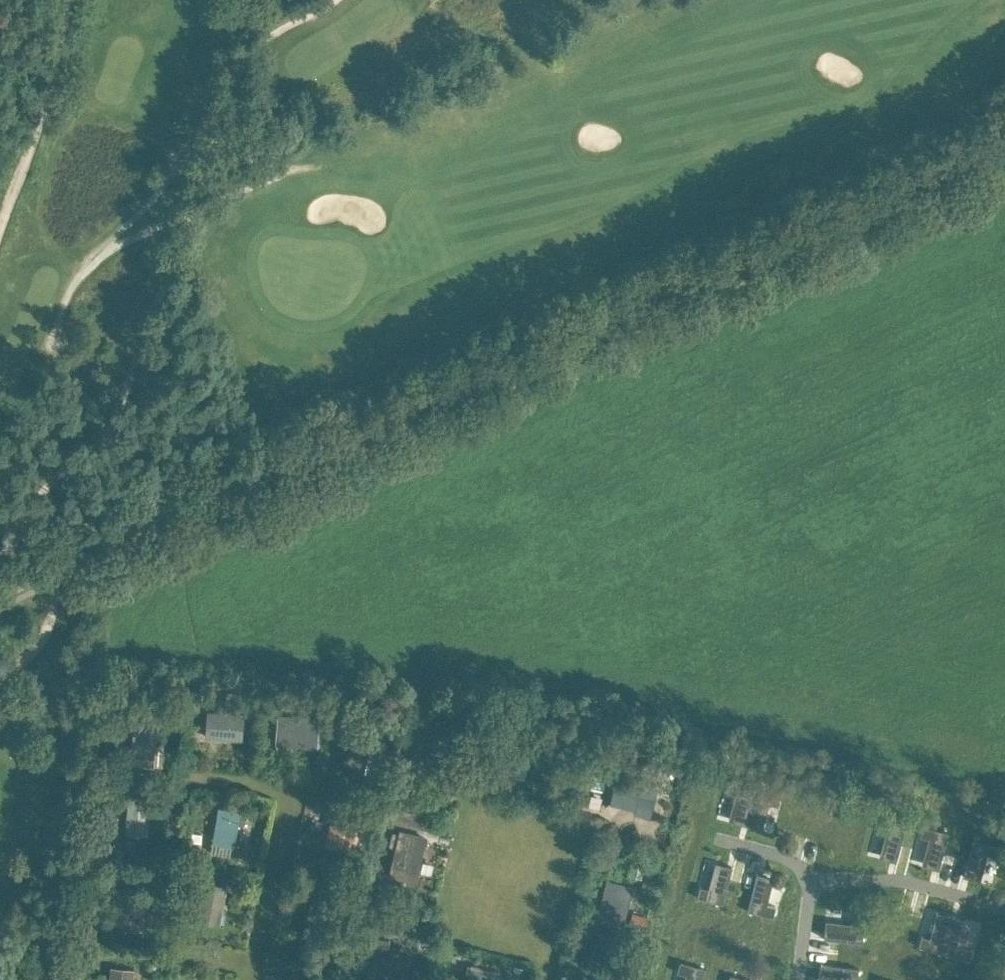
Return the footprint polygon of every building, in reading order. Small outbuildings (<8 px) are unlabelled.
[(265,111),(248,118),(252,128),(270,122),(265,111)] [(209,710),(207,737),(242,740),(244,717),(253,718),(254,696),(227,694),(226,712),(209,710)] [(159,723),(136,721),(132,762),(155,765),(159,723)] [(316,745),(318,725),(280,721),(277,746),(287,747),(288,742),(316,745)] [(352,732),(344,766),(366,771),(374,737),(352,732)] [(618,778),(611,803),(637,809),(636,814),(652,818),(659,788),(651,786),(631,781),(618,778)] [(129,795),(126,833),(149,835),(152,797),(129,795)] [(219,807),(213,842),(233,846),(239,810),(219,807)] [(363,819),(354,816),(334,812),(327,843),(356,850),(363,819)] [(425,836),(405,832),(398,830),(388,873),(415,879),(425,836)] [(608,879),(607,884),(598,919),(624,926),(634,886),(608,879)] [(196,919),(220,924),(228,887),(204,882),(196,919)] [(629,926),(642,930),(646,915),(634,912),(629,926)] [(497,978),(499,969),(472,963),(470,972),(468,979),(497,979),(497,978)] [(111,979),(134,979),(135,970),(112,968),(111,979)]
